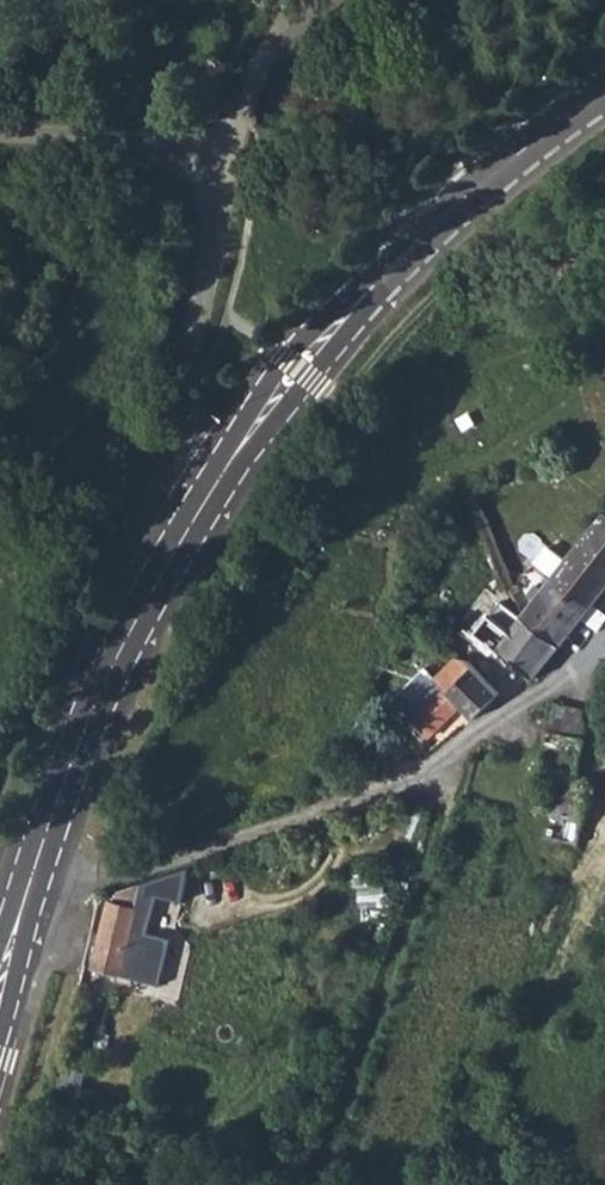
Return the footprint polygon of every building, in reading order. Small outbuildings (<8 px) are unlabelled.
[(556,574),(523,620),(562,651),(604,596),(604,517),(556,574)] [(562,651),(523,620),(499,655),(524,673),(536,683),(562,651)] [(414,724),(429,740),(460,710),(471,722),(498,696),(466,667),(456,663),(436,684),(445,693),(414,724)] [(546,735),(583,741),(583,712),(552,706),(546,735)] [(146,720),(141,718),(132,742),(143,746),(152,722),(146,720)] [(596,753),(604,760),(604,741),(596,753)] [(544,817),(583,826),(586,809),(548,803),(544,817)] [(121,907),(112,904),(95,970),(138,981),(161,899),(183,904),(191,870),(125,894),(121,907)]
